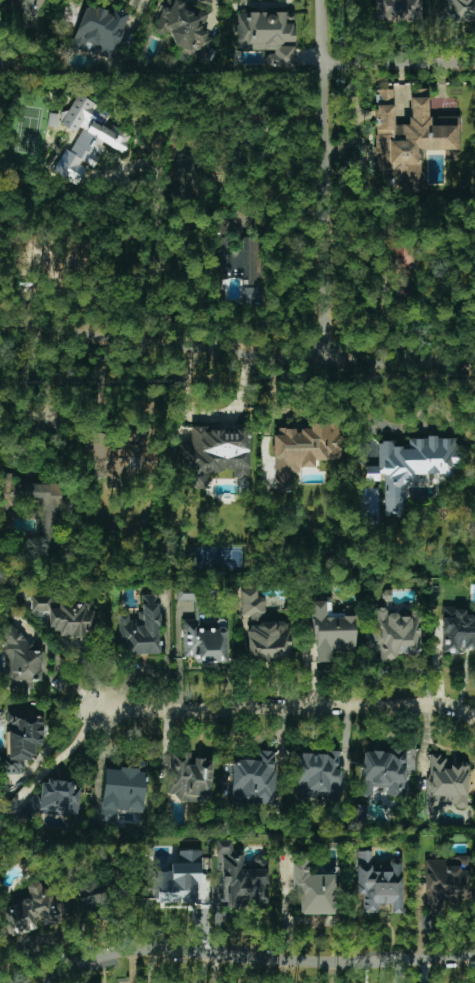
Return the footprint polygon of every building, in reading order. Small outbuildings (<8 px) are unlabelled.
[(19,17),(32,19),(41,18),(44,0),(18,0),(19,17)] [(171,0),(164,0),(153,33),(169,38),(168,43),(179,46),(176,56),(203,64),(212,36),(201,32),(207,11),(171,0)] [(421,21),(421,0),(371,0),(370,21),(421,21)] [(443,21),(474,22),(474,0),(443,0),(443,21)] [(71,47),(114,61),(130,12),(113,7),(111,12),(85,4),(71,47)] [(237,50),(274,50),(274,55),(266,55),(266,68),(295,68),(295,46),(283,46),(283,42),(294,42),(294,13),(237,13),(237,50)] [(458,150),(457,116),(438,117),(438,125),(429,126),(428,97),(409,97),(410,125),(394,125),(393,90),(375,90),(376,170),(390,169),(390,186),(409,185),(409,183),(420,183),(420,150),(458,150)] [(52,171),(76,185),(87,166),(91,168),(106,144),(122,153),(132,137),(106,122),(111,113),(78,94),(60,124),(76,133),(79,127),(83,129),(70,151),(66,149),(52,171)] [(258,237),(242,238),(242,250),(227,250),(227,217),(212,217),(213,280),(259,279),(258,237)] [(392,245),(393,271),(413,270),(412,244),(392,245)] [(341,423),(310,424),(310,428),(298,429),(298,428),(278,429),(278,435),(273,435),(274,489),(293,489),(292,470),(314,469),(314,460),(342,460),(341,423)] [(248,478),(249,428),(191,428),(191,445),(179,445),(179,458),(188,458),(188,488),(204,488),(204,471),(233,471),(233,478),(248,478)] [(121,434),(121,449),(109,449),(109,434),(94,433),(93,477),(113,477),(112,488),(126,488),(126,480),(142,480),(142,464),(153,465),(153,452),(147,451),(148,434),(121,434)] [(406,474),(458,474),(458,437),(408,438),(408,448),(392,448),(392,442),(378,442),(378,466),(365,466),(365,481),(383,481),(383,514),(406,514),(406,474)] [(63,484),(13,483),(13,474),(0,474),(0,518),(11,518),(12,504),(40,504),(39,549),(61,550),(63,484)] [(378,523),(378,487),(360,488),(361,524),(378,523)] [(249,661),(291,661),(291,628),(287,628),(287,621),(266,621),(265,598),(258,598),(258,590),(241,590),(241,616),(249,616),(249,661)] [(159,654),(159,595),(142,595),(142,613),(138,613),(138,620),(129,620),(129,614),(120,614),(120,655),(159,654)] [(49,611),(49,629),(59,629),(60,637),(94,637),(93,601),(52,601),(52,596),(32,596),(32,612),(49,611)] [(355,650),(355,612),(332,613),(332,598),(313,599),(314,663),(332,662),(332,651),(355,650)] [(419,612),(387,613),(386,608),(375,609),(377,654),(380,653),(380,662),(398,661),(398,655),(420,654),(419,612)] [(466,617),(467,608),(444,608),(442,653),(460,654),(460,648),(474,649),(474,617),(466,617)] [(227,662),(227,621),(182,622),(183,657),(195,657),(195,662),(227,662)] [(1,688),(33,689),(33,681),(41,681),(42,651),(31,651),(31,643),(23,643),(23,627),(2,626),(1,688)] [(7,712),(8,757),(1,757),(1,773),(23,773),(23,759),(35,759),(35,745),(42,745),(42,712),(7,712)] [(363,751),(361,797),(372,797),(373,788),(388,788),(387,796),(404,797),(406,750),(391,749),(391,753),(363,751)] [(275,804),(276,751),(258,751),(258,760),(233,760),(232,802),(243,803),(243,798),(251,798),(251,804),(275,804)] [(297,795),(340,797),(340,770),(338,770),(339,751),(327,751),(326,754),(299,753),(297,795)] [(210,803),(212,760),(191,759),(191,753),(170,753),(168,794),(178,794),(177,802),(210,803)] [(467,807),(469,766),(445,765),(445,756),(430,755),(426,812),(444,813),(444,806),(467,807)] [(101,821),(117,822),(117,811),(143,812),(145,767),(103,765),(101,821)] [(78,814),(80,789),(72,788),(72,782),(41,780),(41,793),(26,792),(24,817),(48,819),(49,811),(78,814)] [(268,907),(268,858),(254,858),(254,864),(244,864),(244,851),(233,851),(233,839),(216,839),(216,931),(227,931),(227,907),(268,907)] [(202,850),(179,850),(179,863),(170,863),(170,872),(151,872),(151,902),(196,903),(196,884),(201,884),(202,850)] [(402,859),(389,859),(389,866),(372,866),(372,852),(357,852),(356,894),(362,894),(362,914),(379,914),(379,905),(391,905),(390,913),(401,914),(402,859)] [(335,875),(308,875),(308,853),(292,853),(292,891),(300,891),(300,914),(335,915),(335,875)] [(470,870),(471,859),(461,858),(461,870),(470,870)] [(470,871),(460,871),(459,859),(425,859),(426,908),(438,908),(438,901),(470,901),(470,871)] [(80,910),(114,903),(111,885),(100,888),(98,877),(74,881),(80,910)] [(0,907),(0,920),(4,937),(37,929),(34,918),(41,917),(43,926),(57,922),(51,894),(43,896),(40,881),(26,884),(30,900),(0,907)]
